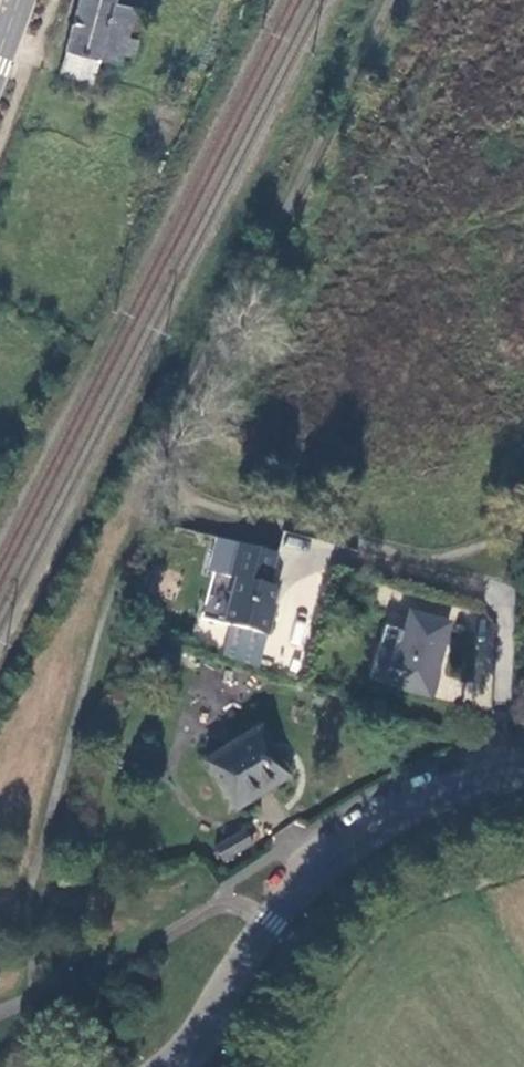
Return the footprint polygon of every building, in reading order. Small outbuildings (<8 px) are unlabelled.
[(60,76),(92,84),(98,59),(120,66),(123,54),(133,57),(138,42),(127,40),(136,12),(113,5),(115,0),(80,0),(60,76)] [(146,15),(136,12),(127,40),(138,42),(146,15)] [(277,557),(236,546),(227,578),(236,580),(223,626),(267,638),(273,619),(267,617),(274,588),(269,586),(277,557)] [(446,630),(410,620),(384,629),(370,681),(425,698),(446,630)] [(269,784),(273,789),(289,777),(258,730),(205,765),(233,809),(269,784)] [(220,866),(249,850),(241,835),(212,851),(220,866)]
